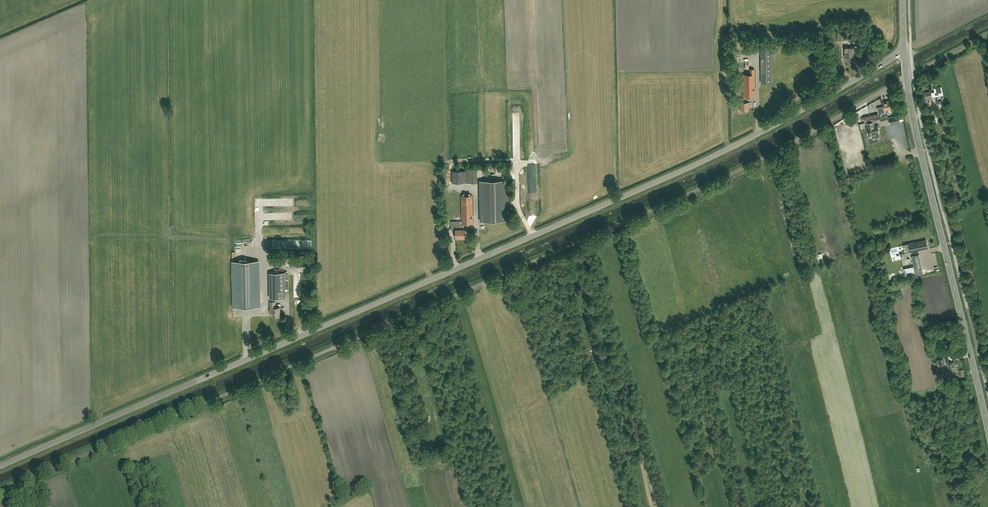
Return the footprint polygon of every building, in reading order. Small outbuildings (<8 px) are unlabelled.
[(837,40),(844,41),(846,41),(846,33),(837,33),(837,40)] [(855,51),(855,46),(851,46),(851,47),(845,47),(845,57),(852,57),(852,51),(855,51)] [(761,83),(771,83),(771,47),(761,47),(761,83)] [(752,101),(748,101),(747,96),(754,96),(754,69),(750,69),(750,74),(744,74),(744,96),(744,101),(740,101),(740,110),(748,110),(748,105),(752,105),(752,101)] [(943,92),(942,86),(934,88),(935,91),(931,92),(931,91),(921,93),(923,99),(925,107),(930,105),(929,101),(928,102),(928,98),(932,97),(933,96),(933,97),(943,95),(943,92)] [(878,108),(879,113),(863,116),(865,122),(882,119),(880,113),(885,112),(885,110),(894,108),(892,100),(883,102),(884,106),(878,108)] [(945,106),(945,103),(944,100),(937,101),(937,105),(938,104),(939,109),(944,107),(944,106),(945,106)] [(890,124),(900,121),(899,115),(889,118),(890,124)] [(879,137),(879,136),(878,132),(879,131),(878,125),(875,126),(874,122),(866,123),(869,134),(867,134),(868,139),(874,138),(874,139),(876,140),(878,139),(879,138),(879,137)] [(452,183),(466,183),(466,171),(452,171),(452,183)] [(480,221),(507,220),(506,181),(480,181),(480,221)] [(465,223),(473,223),(472,195),(461,195),(462,223),(460,223),(460,238),(465,237),(465,228),(465,223)] [(460,238),(460,223),(457,223),(456,221),(451,221),(451,225),(455,225),(455,229),(455,238),(460,238)] [(919,250),(928,248),(926,240),(917,242),(919,250)] [(905,253),(910,252),(917,250),(915,242),(904,244),(905,253)] [(290,266),(309,265),(309,255),(290,256),(290,266)] [(916,275),(924,273),(920,255),(912,256),(916,275)] [(232,262),(233,307),(260,306),(259,261),(232,262)] [(286,298),(285,272),(269,273),(269,299),(286,298)] [(276,307),(276,301),(270,301),(270,308),(269,308),(269,312),(272,312),(272,316),(280,316),(280,307),(276,307)] [(950,373),(956,371),(954,362),(948,363),(949,367),(947,368),(947,371),(949,370),(950,373)]
